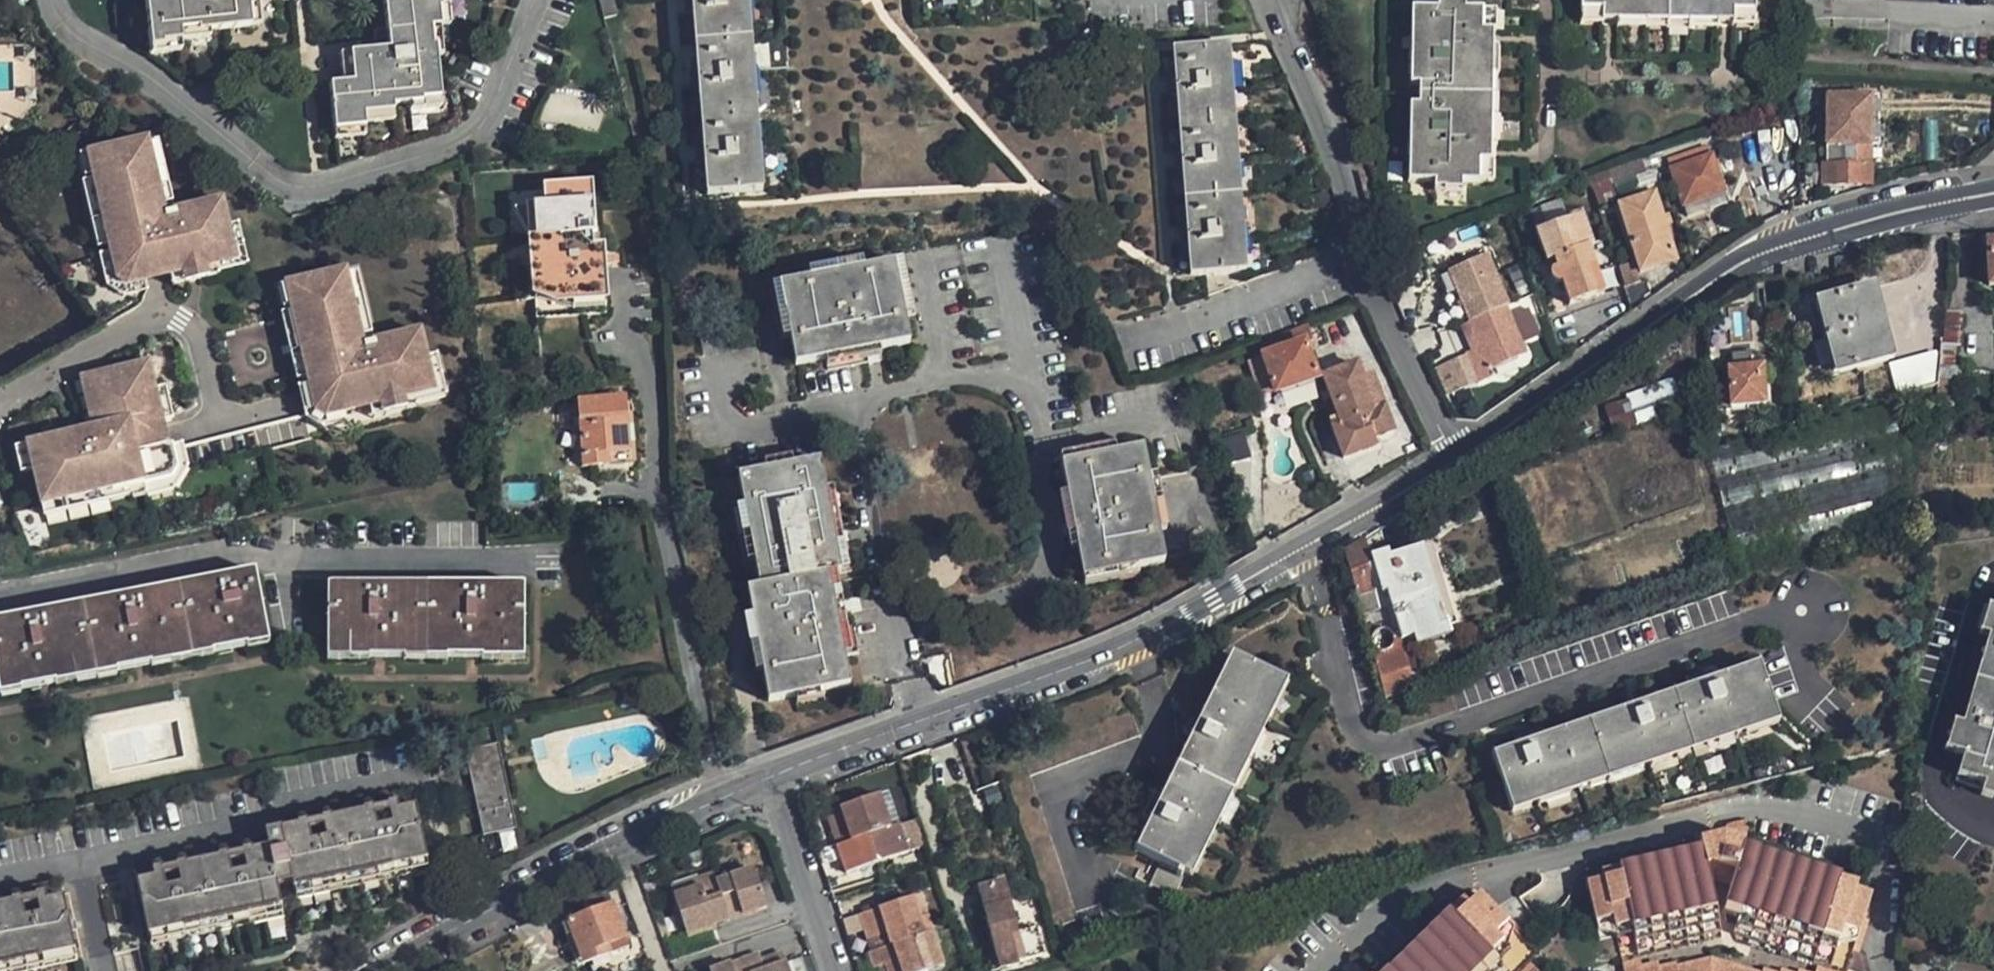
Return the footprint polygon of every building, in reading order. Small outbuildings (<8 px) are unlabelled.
[(153,47),(164,46),(164,42),(181,41),(180,30),(200,29),(200,34),(210,33),(251,28),(249,9),(254,8),(253,0),(148,0),(153,47)] [(258,0),(253,0),(254,8),(249,9),(251,28),(260,26),(258,0)] [(332,129),(364,126),(364,123),(363,114),(392,111),(391,105),(409,103),(420,102),(420,99),(438,97),(434,57),(432,44),(430,45),(428,28),(439,27),(437,8),(439,8),(439,0),(396,0),(382,2),(385,30),(372,32),(374,50),(348,53),(351,81),(341,82),(327,84),(332,129)] [(439,27),(448,26),(445,0),(439,0),(439,8),(437,8),(439,27)] [(604,17),(618,13),(614,0),(600,0),(604,17)] [(711,192),(766,187),(747,0),(691,0),(711,192)] [(1442,188),(1460,188),(1461,179),(1476,180),(1491,180),(1491,157),(1490,157),(1490,146),(1495,146),(1496,116),(1493,116),(1494,93),(1494,72),(1497,72),(1498,43),(1493,43),(1493,29),(1495,29),(1495,8),(1480,7),(1465,7),(1465,0),(1437,0),(1437,6),(1412,5),(1410,81),(1418,82),(1418,101),(1410,101),(1408,178),(1432,178),(1432,187),(1442,188)] [(1578,21),(1599,22),(1599,20),(1613,20),(1613,26),(1643,27),(1643,25),(1664,26),(1685,26),(1685,28),(1714,29),(1714,22),(1730,23),(1730,25),(1752,26),(1752,12),(1752,0),(1578,0),(1578,6),(1578,21)] [(432,44),(434,57),(442,56),(439,27),(428,28),(430,45),(432,44)] [(181,41),(211,37),(210,33),(200,34),(200,29),(180,30),(181,41)] [(153,52),(182,49),(181,41),(164,42),(164,46),(153,47),(153,52)] [(1189,276),(1246,272),(1229,44),(1172,49),(1189,276)] [(351,81),(348,53),(339,54),(341,82),(351,81)] [(420,102),(409,103),(410,110),(439,107),(438,97),(420,99),(420,102)] [(1808,187),(1869,186),(1869,146),(1870,98),(1826,98),(1825,163),(1808,163),(1808,187)] [(1870,98),(1869,146),(1877,146),(1878,98),(1870,98)] [(363,114),(364,123),(393,120),(392,111),(363,114)] [(364,126),(332,129),(333,138),(365,135),(364,126)] [(175,211),(158,139),(147,142),(146,138),(79,154),(85,181),(101,247),(103,255),(109,281),(119,287),(146,281),(145,277),(170,271),(181,269),(179,260),(193,257),(195,265),(235,256),(228,225),(222,199),(190,207),(191,213),(176,217),(175,211)] [(1664,157),(1667,167),(1679,205),(1721,191),(1710,155),(1707,145),(1664,157)] [(1657,168),(1653,156),(1580,178),(1585,189),(1657,168)] [(97,248),(101,247),(85,181),(81,182),(97,248)] [(573,297),(605,295),(603,266),(584,267),(583,249),(591,248),(590,235),(593,235),(588,183),(545,186),(546,204),(534,206),(536,239),(538,267),(533,268),(534,292),(572,289),(573,297)] [(1648,188),(1614,203),(1645,269),(1662,261),(1659,254),(1675,247),(1648,188)] [(1725,204),(1721,191),(1679,205),(1682,218),(1709,210),(1725,204)] [(534,206),(513,208),(530,240),(536,239),(534,206)] [(191,213),(190,207),(175,211),(176,217),(191,213)] [(1567,222),(1535,236),(1548,266),(1556,262),(1560,271),(1556,275),(1556,281),(1560,285),(1565,285),(1575,306),(1587,300),(1600,294),(1567,222)] [(181,269),(170,271),(174,285),(220,274),(219,271),(248,264),(238,223),(228,225),(235,256),(195,265),(193,257),(179,260),(181,269)] [(1985,239),(1990,280),(1993,279),(1993,238),(1985,239)] [(591,248),(583,249),(584,267),(603,266),(602,247),(591,248)] [(1659,254),(1662,261),(1678,254),(1675,247),(1659,254)] [(1471,321),(1468,323),(1480,348),(1466,354),(1481,384),(1497,377),(1493,368),(1530,351),(1508,304),(1512,302),(1488,251),(1447,270),(1458,295),(1463,305),(1471,321)] [(103,255),(99,256),(106,284),(118,293),(147,286),(146,281),(119,287),(109,281),(103,255)] [(896,258),(785,279),(799,361),(911,340),(896,258)] [(1622,269),(1630,286),(1642,280),(1633,263),(1622,269)] [(349,270),(282,286),(289,314),(305,380),(307,387),(309,393),(315,392),(320,412),(330,418),(349,414),(348,410),(383,402),(392,399),(390,390),(400,387),(405,407),(422,403),(452,396),(442,355),(431,358),(425,331),(393,339),(394,345),(380,349),(378,342),(361,271),(349,274),(349,270)] [(1438,274),(1449,299),(1458,295),(1447,270),(1438,274)] [(572,289),(534,292),(535,295),(574,309),(573,297),(572,289)] [(1866,289),(1820,303),(1842,372),(1889,356),(1866,289)] [(605,295),(573,297),(574,309),(606,306),(605,295)] [(1525,307),(1532,323),(1542,319),(1534,303),(1525,307)] [(1959,313),(1944,313),(1941,345),(1938,382),(1952,384),(1959,313)] [(305,380),(289,314),(285,315),(301,381),(305,380)] [(1317,379),(1304,343),(1311,341),(1306,327),(1256,344),(1261,358),(1247,363),(1256,390),(1270,385),(1273,394),(1317,379)] [(393,339),(378,342),(380,349),(394,345),(393,339)] [(1941,345),(1888,361),(1897,393),(1938,382),(1941,345)] [(1752,350),(1728,351),(1729,366),(1718,367),(1721,392),(1728,391),(1729,406),(1762,404),(1758,364),(1753,364),(1752,350)] [(1481,384),(1466,354),(1450,362),(1457,376),(1465,392),(1481,384)] [(1370,361),(1324,377),(1328,390),(1341,423),(1332,426),(1340,450),(1385,435),(1405,428),(1396,404),(1387,407),(1376,376),(1370,361)] [(97,432),(32,448),(47,509),(150,484),(151,487),(174,481),(181,469),(176,447),(173,447),(151,364),(95,378),(108,429),(97,432)] [(1387,407),(1396,404),(1385,373),(1376,376),(1387,407)] [(108,429),(95,378),(84,380),(97,432),(108,429)] [(1672,381),(1604,399),(1611,426),(1653,415),(1650,400),(1675,394),(1672,381)] [(1259,399),(1273,394),(1270,385),(1256,390),(1259,399)] [(352,424),(349,414),(330,418),(320,412),(315,392),(309,393),(307,387),(303,388),(312,423),(327,430),(352,424)] [(423,407),(422,403),(405,407),(400,387),(390,390),(392,399),(383,402),(387,416),(423,407)] [(1322,399),(1332,426),(1341,423),(1328,390),(1324,392),(1326,398),(1322,399)] [(627,397),(579,401),(583,465),(631,461),(627,397)] [(1723,506),(1906,458),(1901,397),(1709,447),(1720,493),(1723,506)] [(1231,461),(1250,455),(1243,433),(1224,439),(1231,461)] [(1385,435),(1340,450),(1343,459),(1367,451),(1388,444),(1385,435)] [(26,440),(16,442),(19,468),(29,466),(26,440)] [(184,445),(176,447),(181,469),(174,481),(151,487),(150,484),(47,509),(50,520),(138,498),(138,501),(178,491),(190,469),(184,445)] [(1063,462),(1081,576),(1161,563),(1144,447),(1063,462)] [(772,699),(852,685),(832,574),(843,573),(821,458),(742,474),(764,587),(751,589),(772,699)] [(1362,536),(1341,548),(1345,559),(1353,587),(1356,595),(1360,611),(1379,605),(1391,602),(1403,637),(1441,624),(1416,544),(1394,552),(1368,561),(1362,536)] [(1416,544),(1441,624),(1453,620),(1427,540),(1416,544)] [(264,629),(252,567),(0,615),(0,678),(264,629)] [(327,643),(522,646),(522,582),(327,580),(327,643)] [(1984,638),(1993,610),(1982,607),(1973,635),(1984,638)] [(1993,610),(1984,638),(1957,726),(1949,751),(1959,754),(1951,781),(1993,794),(1993,611),(1993,610)] [(1400,648),(1374,657),(1385,694),(1412,687),(1400,648)] [(1186,875),(1282,680),(1232,655),(1204,713),(1197,709),(1185,734),(1192,737),(1162,797),(1155,794),(1145,817),(1151,820),(1137,850),(1162,863),(1153,882),(1176,894),(1186,875)] [(1493,755),(1510,807),(1775,717),(1758,665),(1719,678),(1716,671),(1689,679),(1692,687),(1658,699),(1655,691),(1628,700),(1631,708),(1544,738),(1541,729),(1515,738),(1518,746),(1493,755)] [(1949,751),(1957,726),(1946,722),(1938,748),(1949,751)] [(469,758),(504,751),(501,740),(467,747),(469,758)] [(478,801),(512,794),(504,751),(469,758),(478,801)] [(295,896),(429,868),(413,787),(279,814),(281,824),(284,839),(269,842),(267,833),(135,861),(150,942),(284,915),(281,899),(278,885),(292,881),(295,896)] [(828,813),(847,870),(909,850),(929,843),(920,814),(890,824),(879,791),(842,803),(844,808),(828,813)] [(482,826),(517,819),(512,794),(478,801),(482,826)] [(484,834),(518,827),(517,819),(482,826),(484,834)] [(1704,855),(1715,901),(1725,903),(1739,856),(1741,847),(1749,819),(1725,825),(1727,834),(1700,841),(1702,849),(1704,855)] [(281,824),(266,827),(267,833),(269,842),(284,839),(281,824)] [(1757,852),(1741,847),(1739,856),(1837,886),(1839,880),(1757,854),(1757,852)] [(1704,855),(1702,849),(1622,868),(1623,874),(1704,855)] [(1623,874),(1589,882),(1603,939),(1618,935),(1625,960),(1642,956),(1724,937),(1715,901),(1704,855),(1623,874)] [(1739,856),(1725,903),(1724,906),(1728,924),(1735,926),(1734,931),(1736,941),(1819,966),(1835,970),(1846,970),(1868,896),(1837,886),(1739,856)] [(719,890),(757,877),(755,870),(717,883),(719,890)] [(77,957),(61,876),(0,889),(0,970),(10,970),(77,957)] [(673,897),(686,935),(767,908),(757,877),(719,890),(717,883),(715,876),(699,881),(701,888),(673,897)] [(1047,924),(1017,932),(1015,923),(1019,922),(1007,879),(980,886),(994,938),(997,949),(990,951),(995,967),(1001,966),(1020,961),(1057,951),(1047,924)] [(281,899),(295,896),(292,881),(278,885),(281,899)] [(699,881),(672,890),(673,897),(701,888),(699,881)] [(585,896),(591,909),(610,902),(605,889),(585,896)] [(919,915),(927,912),(921,891),(913,894),(919,915)] [(932,929),(927,912),(919,915),(913,894),(859,912),(866,937),(887,930),(891,943),(867,950),(872,966),(885,962),(888,970),(923,970),(943,964),(932,929)] [(1524,968),(1534,959),(1507,929),(1477,898),(1453,922),(1448,917),(1391,970),(1521,970),(1524,968)] [(623,938),(610,902),(591,909),(564,919),(578,955),(623,938)] [(711,969),(712,970),(792,970),(790,964),(779,968),(776,957),(764,961),(762,954),(711,969)] [(779,968),(790,964),(786,954),(776,957),(779,968)] [(1625,960),(1626,969),(1644,965),(1642,956),(1625,960)] [(1663,960),(1644,965),(1645,970),(1664,966),(1663,960)] [(874,970),(888,970),(885,962),(872,966),(874,970)] [(1352,962),(1349,970),(1360,970),(1352,962)] [(1626,969),(1627,970),(1735,970),(1711,963),(1679,970),(1678,967),(1665,970),(1664,966),(1645,970),(1644,965),(1626,969)]
